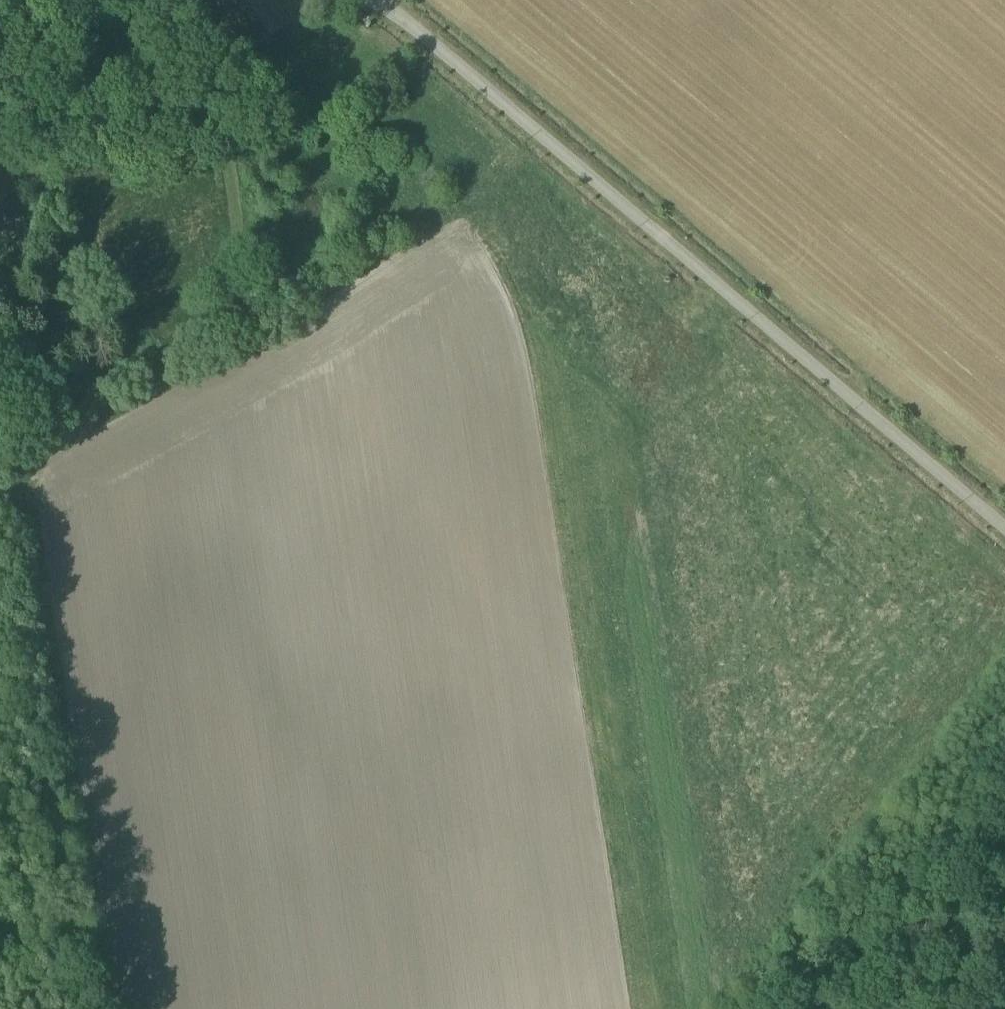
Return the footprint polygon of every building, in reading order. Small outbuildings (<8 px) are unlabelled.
[(0,172),(0,229),(29,215),(7,169),(0,172)]
